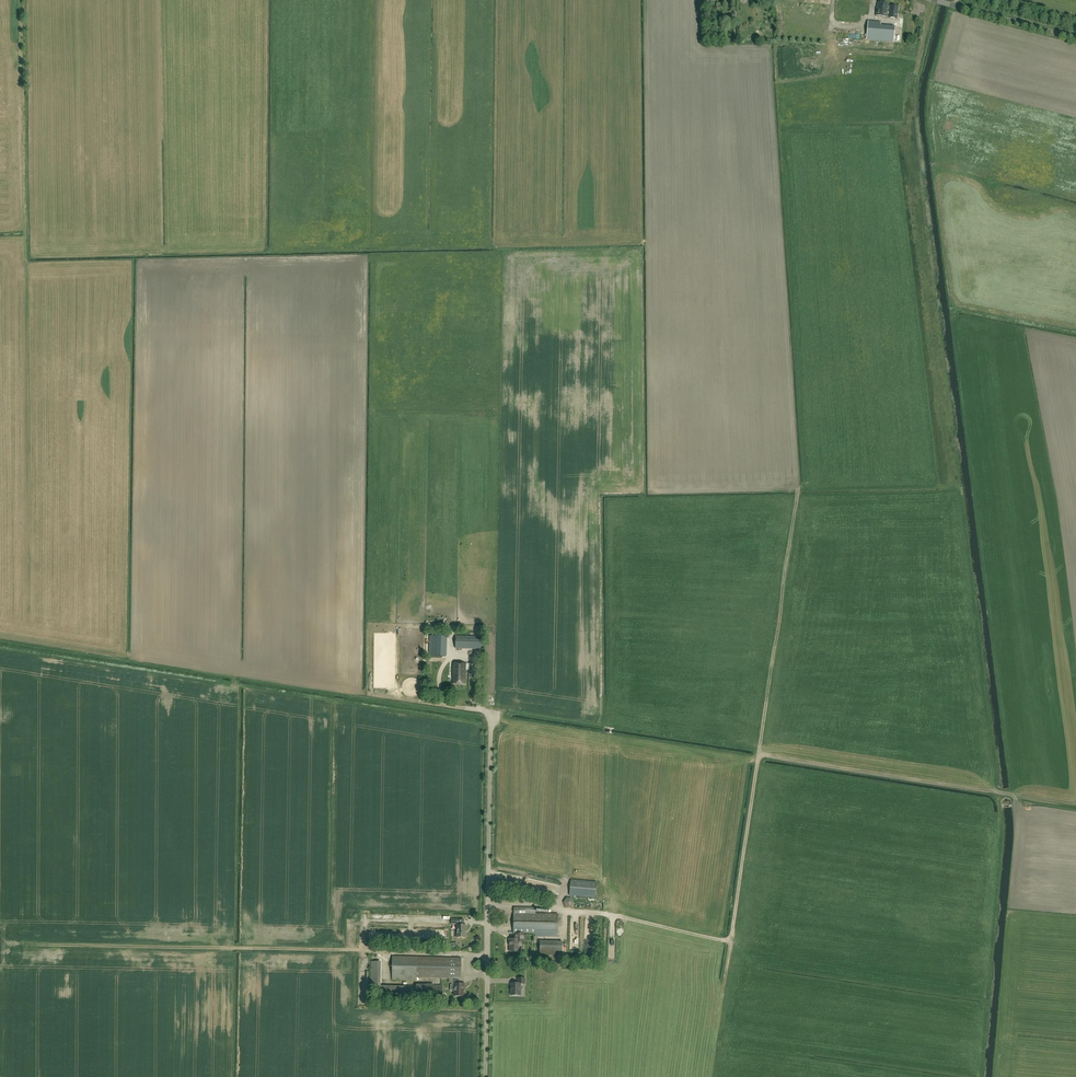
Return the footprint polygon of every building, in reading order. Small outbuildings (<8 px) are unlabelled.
[(888,14),(889,7),(888,7),(889,5),(878,3),(877,8),(876,8),(875,10),(877,10),(876,15),(886,17),(887,14),(888,14)] [(890,8),(889,7),(888,14),(889,14),(888,18),(896,20),(898,8),(891,6),(890,8)] [(836,23),(864,23),(864,16),(836,15),(836,23)] [(881,22),(868,21),(867,29),(866,39),(866,40),(894,42),(895,27),(880,25),(881,22)] [(430,663),(445,663),(445,636),(431,636),(430,663)] [(456,647),(483,647),(482,636),(456,636),(456,647)] [(454,663),(453,674),(475,674),(475,664),(454,663)] [(474,678),(475,674),(453,674),(453,684),(466,684),(466,678),(474,678)] [(570,896),(595,898),(597,882),(571,880),(570,896)] [(536,908),(520,908),(514,908),(514,913),(514,934),(515,934),(515,939),(509,939),(509,946),(510,946),(510,952),(519,952),(519,941),(522,941),(522,934),(535,934),(535,937),(558,937),(558,914),(536,914),(536,908)] [(457,925),(457,937),(466,937),(466,931),(466,925),(457,925)] [(540,953),(563,952),(562,942),(549,943),(549,939),(540,940),(540,953)] [(417,978),(449,978),(449,983),(452,983),(452,985),(455,985),(455,996),(464,997),(464,990),(465,990),(465,984),(460,984),(460,979),(461,979),(462,958),(393,956),(392,979),(417,980),(417,978)] [(382,960),(374,960),(375,984),(383,984),(382,960)] [(518,983),(511,983),(511,988),(512,988),(512,991),(511,992),(511,994),(512,995),(512,996),(520,996),(521,984),(525,984),(525,978),(518,978),(518,983)] [(416,998),(443,999),(443,986),(417,985),(416,998)]
